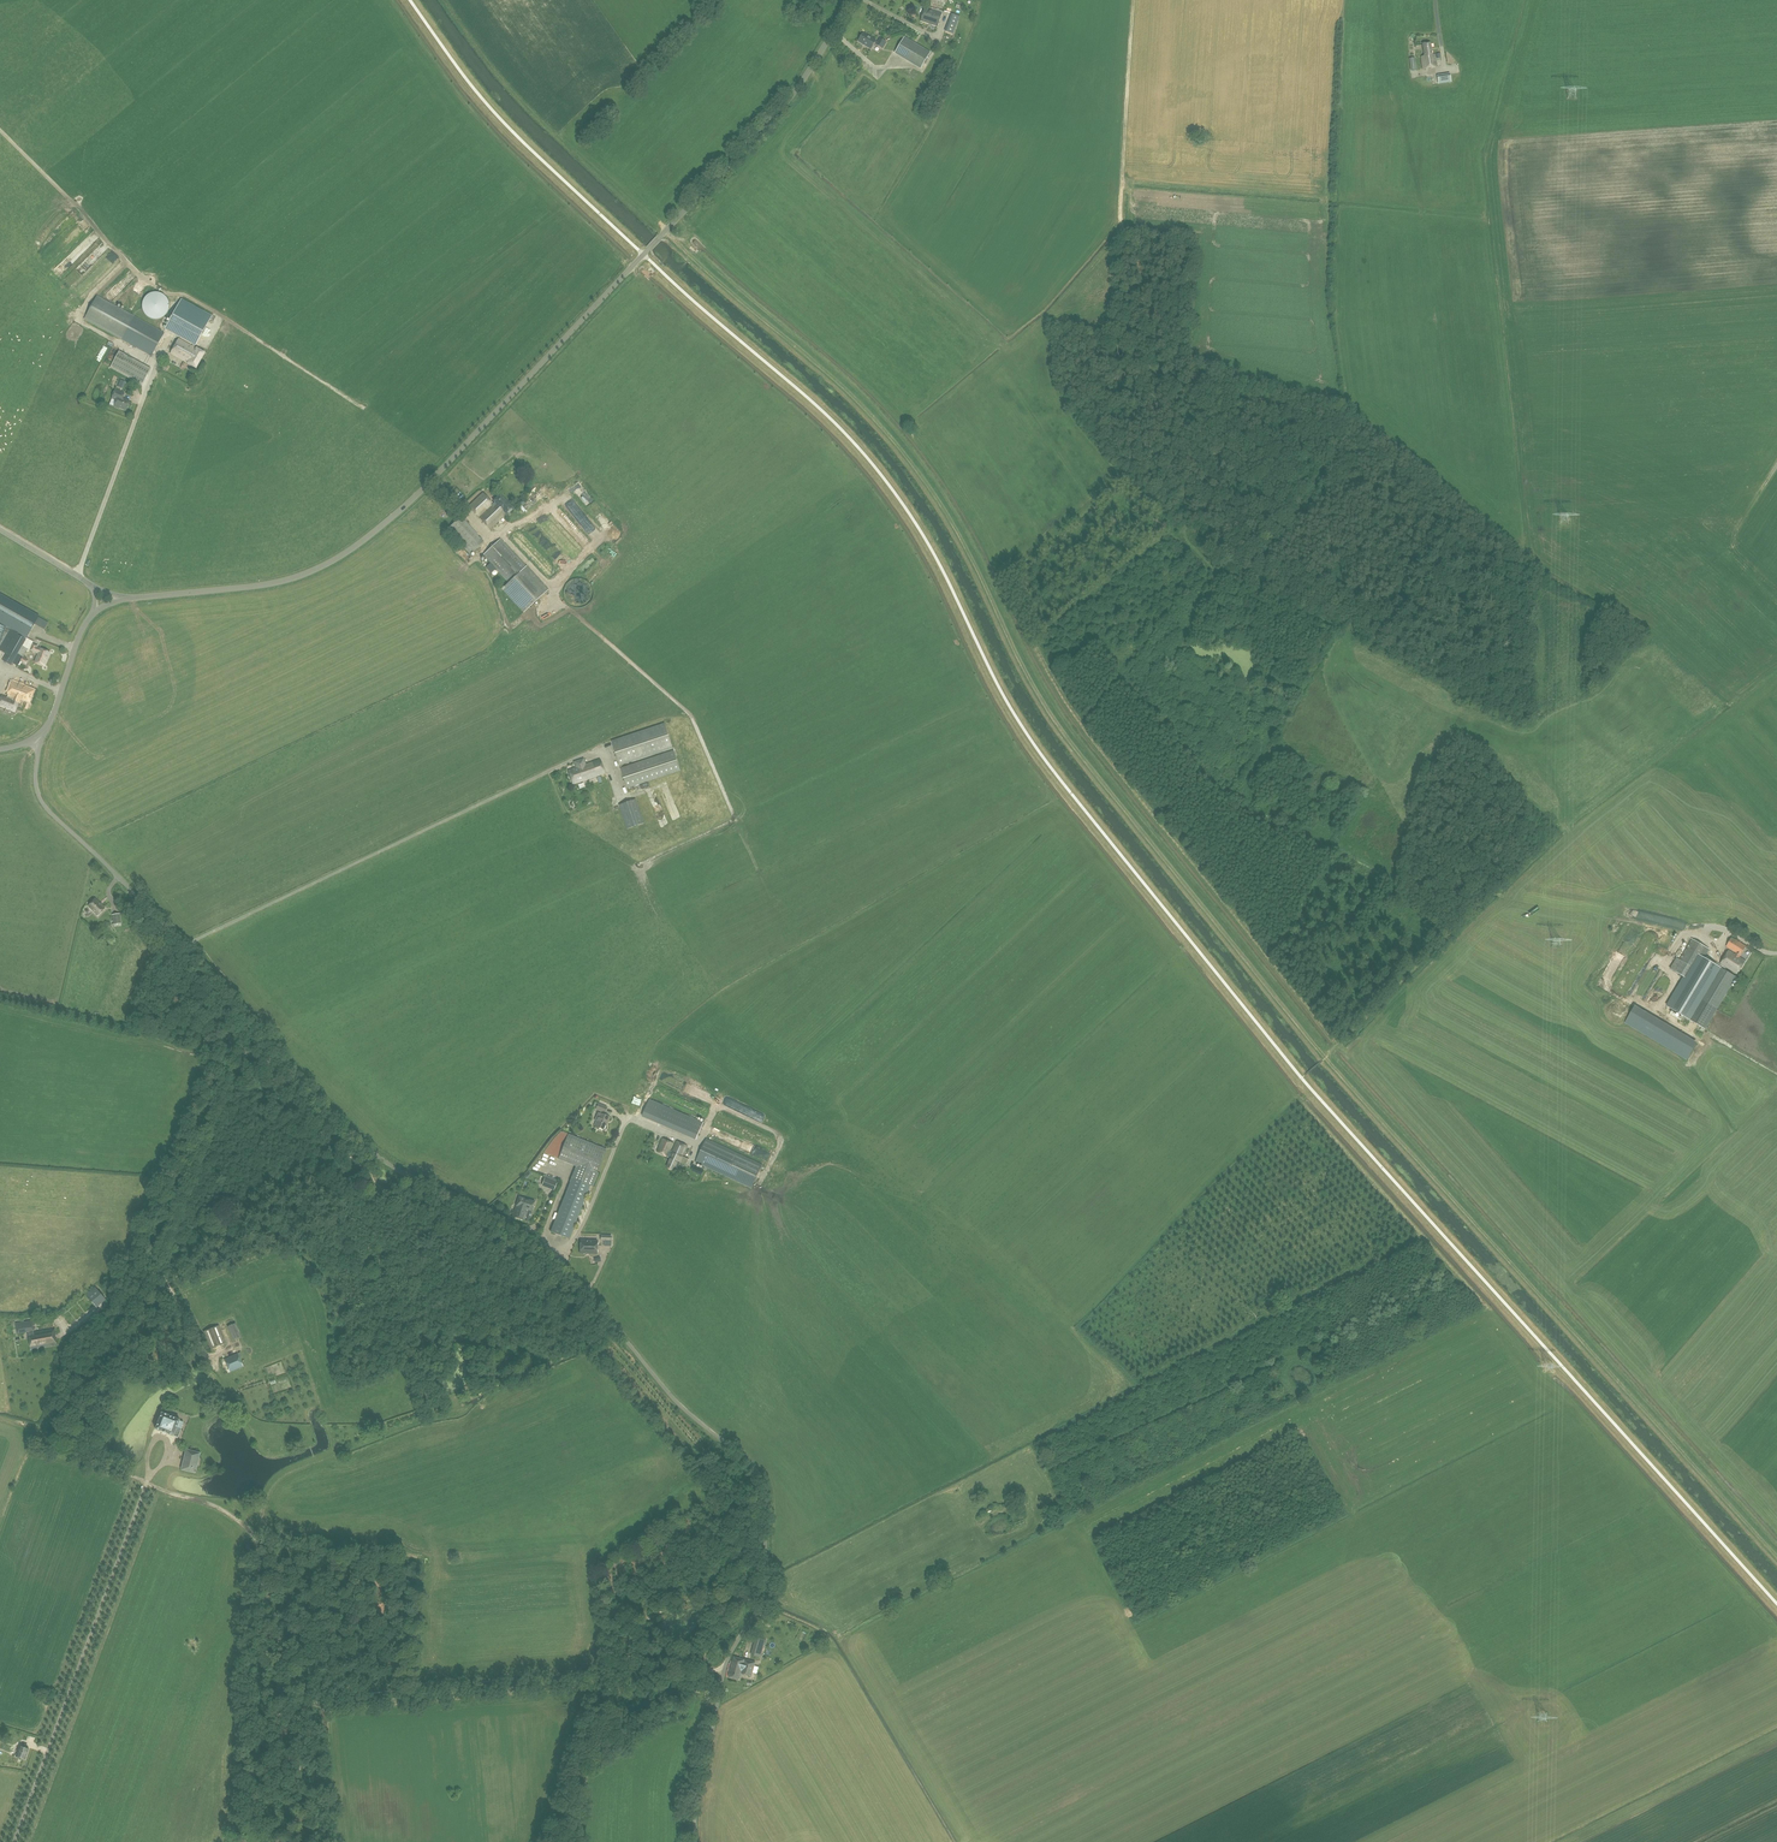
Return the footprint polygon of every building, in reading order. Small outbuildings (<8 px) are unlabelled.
[(964,4),(958,2),(955,9),(958,10),(959,9),(962,10),(964,4)] [(941,14),(925,8),(921,21),(937,26),(941,14)] [(960,17),(951,14),(945,30),(953,34),(960,17)] [(871,49),(874,43),(883,49),(887,42),(880,39),(878,42),(864,33),(859,41),(871,49)] [(921,68),(930,52),(905,36),(895,52),(921,68)] [(1423,70),(1438,67),(1436,54),(1433,54),(1431,42),(1423,44),(1424,56),(1421,56),(1423,70)] [(1451,82),(1450,74),(1437,76),(1438,84),(1451,82)] [(85,221),(59,245),(64,250),(90,226),(85,221)] [(90,261),(73,276),(80,285),(83,282),(79,277),(94,265),(90,261)] [(67,262),(61,266),(65,273),(72,270),(67,262)] [(158,292),(154,292),(151,292),(148,294),(145,296),(143,299),(142,302),(142,305),(142,309),(143,312),(145,315),(148,317),(151,318),(155,319),(158,319),(161,318),(164,316),(167,313),(168,310),(169,307),(169,303),(168,300),(166,297),(164,295),(161,293),(158,292)] [(85,319),(151,356),(164,333),(97,296),(85,319)] [(179,339),(170,354),(188,363),(187,364),(196,369),(205,353),(196,348),(196,349),(193,347),(195,345),(195,346),(212,316),(181,299),(166,327),(194,342),(192,347),(179,339)] [(112,369),(144,383),(149,372),(121,360),(122,357),(127,359),(129,354),(121,351),(112,369)] [(115,390),(112,398),(117,400),(114,406),(119,408),(120,408),(126,410),(130,401),(123,399),(123,397),(124,393),(115,390)] [(469,506),(490,529),(506,514),(507,515),(514,509),(501,495),(492,502),(484,493),(469,506)] [(470,554),(484,542),(461,517),(447,529),(470,554)] [(548,590),(501,539),(483,555),(508,583),(502,588),(524,612),(548,590)] [(581,578),(578,578),(575,578),(572,579),(569,580),(567,582),(565,585),(564,587),(563,590),(563,593),(563,596),(564,599),(565,601),(567,604),(569,605),(572,607),(575,608),(578,608),(581,608),(583,607),(586,605),(588,604),(590,601),(592,599),(592,596),(593,593),(592,590),(592,587),(590,585),(588,582),(586,580),(583,579),(581,578)] [(6,654),(2,660),(11,665),(18,654),(27,638),(26,638),(39,616),(0,594),(0,650),(6,654)] [(47,629),(50,624),(40,620),(37,625),(47,629)] [(33,642),(27,638),(18,654),(23,656),(27,648),(31,650),(38,653),(35,662),(45,665),(48,657),(50,652),(37,647),(38,645),(32,643),(33,642)] [(10,699),(2,696),(0,701),(0,705),(15,711),(20,698),(29,701),(33,690),(24,687),(24,686),(13,682),(8,694),(12,695),(10,699)] [(645,730),(611,741),(619,765),(653,755),(673,747),(665,723),(645,730)] [(621,768),(627,789),(680,771),(674,750),(621,768)] [(576,768),(568,770),(572,785),(603,776),(599,762),(584,766),(583,760),(574,762),(576,768)] [(644,823),(636,800),(619,805),(627,829),(644,823)] [(661,816),(665,814),(658,800),(654,802),(661,816)] [(98,915),(105,908),(95,898),(88,906),(98,915)] [(122,924),(120,914),(112,914),(113,921),(112,921),(112,925),(122,924)] [(1710,949),(1692,938),(1679,959),(1677,958),(1671,969),(1690,980),(1673,1009),(1705,1029),(1736,977),(1726,970),(1726,969),(1713,961),(1712,963),(1705,958),(1710,949)] [(1729,951),(1721,964),(1739,974),(1746,961),(1740,958),(1747,946),(1732,938),(1727,947),(1737,953),(1735,955),(1729,951)] [(1680,1041),(1683,1037),(1666,1026),(1663,1031),(1680,1041)] [(704,1091),(701,1098),(711,1103),(714,1096),(704,1091)] [(696,1139),(703,1123),(649,1100),(642,1116),(696,1139)] [(600,1113),(598,1113),(595,1121),(597,1121),(595,1126),(603,1130),(606,1122),(608,1122),(609,1117),(603,1115),(604,1113),(605,1113),(607,1107),(598,1104),(595,1102),(593,1107),(596,1108),(596,1109),(601,1111),(600,1113)] [(605,1150),(568,1135),(561,1131),(554,1138),(543,1152),(558,1159),(558,1158),(577,1165),(550,1231),(568,1239),(590,1186),(592,1187),(597,1173),(596,1173),(605,1150)] [(680,1162),(686,1164),(689,1159),(682,1156),(686,1145),(677,1141),(672,1150),(671,1150),(674,1143),(663,1138),(657,1151),(671,1158),(667,1167),(674,1170),(676,1166),(677,1167),(679,1166),(680,1162)] [(762,1165),(737,1153),(707,1138),(696,1161),(751,1188),(762,1165)] [(541,1166),(548,1169),(553,1158),(545,1155),(541,1166)] [(545,1177),(541,1185),(554,1190),(557,1182),(545,1177)] [(529,1221),(535,1201),(519,1196),(513,1216),(529,1221)] [(597,1254),(597,1240),(580,1240),(580,1253),(597,1254)] [(102,1292),(92,1300),(101,1311),(111,1303),(102,1292)] [(15,1323),(17,1334),(28,1332),(31,1350),(58,1346),(55,1329),(35,1332),(33,1321),(15,1323)] [(233,1340),(241,1337),(235,1323),(227,1326),(233,1340)] [(210,1349),(225,1342),(219,1325),(203,1331),(210,1349)] [(243,1366),(238,1353),(224,1359),(230,1372),(243,1366)] [(167,1414),(161,1412),(155,1429),(178,1437),(184,1421),(174,1417),(174,1415),(167,1413),(167,1414)] [(181,1469),(195,1472),(200,1452),(186,1449),(181,1469)] [(756,1637),(754,1644),(763,1647),(765,1640),(756,1637)] [(755,1663),(734,1657),(728,1677),(739,1680),(741,1673),(751,1676),(755,1663)] [(29,1749),(19,1746),(15,1756),(25,1759),(29,1749)]
